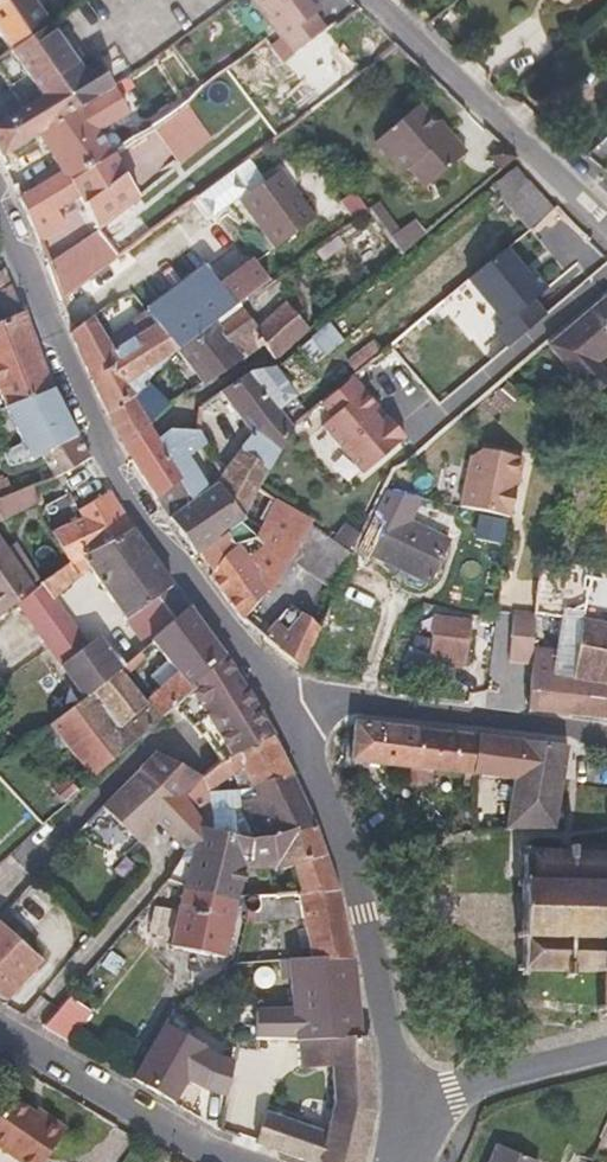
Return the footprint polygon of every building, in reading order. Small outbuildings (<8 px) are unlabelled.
[(32,0),(0,0),(0,38),(11,53),(51,28),(32,0)] [(293,56),(327,32),(314,15),(322,10),(315,0),(252,0),(293,56)] [(96,62),(83,71),(52,29),(51,28),(11,53),(42,97),(22,109),(0,123),(0,158),(37,135),(113,87),(96,62)] [(11,53),(0,61),(0,74),(22,109),(42,97),(11,53)] [(111,151),(99,131),(129,113),(113,87),(37,135),(61,174),(67,182),(111,151)] [(187,97),(151,122),(180,168),(213,142),(187,97)] [(467,154),(449,133),(446,135),(434,122),(419,104),(375,142),(402,174),(409,169),(426,188),(467,154)] [(449,133),(437,119),(434,122),(446,135),(449,133)] [(517,156),(501,142),(488,155),(502,170),(517,156)] [(140,200),(111,151),(67,182),(61,174),(19,197),(37,243),(66,227),(56,210),(80,197),(98,233),(140,200)] [(504,202),(529,181),(515,166),(491,187),(495,192),(504,202)] [(316,218),(280,169),(249,192),(232,169),(195,197),(211,219),(239,200),(274,248),(316,218)] [(554,210),(529,181),(504,202),(529,230),(554,210)] [(368,209),(354,190),(337,202),(353,223),(369,211),(368,209)] [(504,202),(495,192),(487,199),(496,210),(504,202)] [(401,230),(380,200),(368,209),(369,211),(401,255),(427,233),(416,218),(401,230)] [(98,233),(48,270),(59,299),(113,257),(98,233)] [(338,237),(317,253),(324,261),(344,246),(338,237)] [(505,249),(468,280),(495,312),(486,319),(509,346),(545,315),(533,301),(546,290),(533,274),(528,277),(505,249)] [(241,306),(271,284),(253,260),(221,285),(206,267),(148,312),(155,321),(111,353),(104,341),(91,317),(70,333),(90,380),(106,414),(141,389),(146,383),(163,364),(178,353),(241,306)] [(14,286),(0,291),(0,308),(4,318),(24,310),(14,286)] [(606,295),(595,304),(548,344),(593,398),(606,386),(606,375),(597,364),(606,355),(606,296),(606,295)] [(276,360),(309,330),(284,300),(257,327),(241,306),(178,353),(201,384),(264,344),(276,360)] [(27,309),(24,310),(4,318),(0,320),(0,389),(7,406),(54,388),(27,309)] [(111,353),(155,321),(148,312),(147,310),(104,341),(111,353)] [(313,366),(343,341),(328,324),(299,349),(313,366)] [(356,373),(383,351),(374,339),(346,361),(356,373)] [(261,491),(294,427),(292,425),(273,400),(289,387),(274,367),(252,371),(221,392),(251,433),(221,474),(215,482),(246,519),(261,491)] [(361,473),(403,438),(385,417),(380,421),(372,411),(377,407),(351,376),(319,403),(330,416),(320,424),(361,473)] [(148,426),(169,405),(146,383),(141,389),(106,414),(121,445),(148,426)] [(507,384),(496,396),(509,408),(519,395),(507,384)] [(89,458),(55,389),(54,388),(7,406),(22,443),(2,452),(9,467),(29,459),(30,462),(41,456),(51,474),(89,458)] [(126,453),(130,458),(157,439),(153,434),(148,426),(121,445),(126,453)] [(209,488),(189,456),(205,445),(196,430),(169,430),(157,439),(130,458),(162,509),(187,493),(217,539),(246,519),(215,482),(209,488)] [(520,456),(480,447),(468,455),(457,506),(507,517),(520,456)] [(7,481),(0,484),(0,497),(11,492),(7,481)] [(40,502),(31,483),(11,492),(0,497),(0,521),(40,502)] [(67,560),(132,529),(110,491),(78,508),(82,517),(50,531),(67,560)] [(310,525),(276,501),(261,491),(246,519),(217,539),(198,551),(213,573),(208,576),(243,619),(286,558),(310,525)] [(162,509),(194,554),(198,551),(217,539),(187,493),(162,509)] [(430,582),(450,541),(377,505),(358,547),(430,582)] [(502,521),(484,517),(480,532),(499,536),(502,521)] [(336,594),(354,555),(310,525),(286,558),(336,594)] [(189,606),(132,529),(67,560),(34,589),(18,603),(85,697),(119,667),(93,631),(82,638),(53,600),(89,569),(125,621),(150,640),(189,606)] [(0,536),(0,617),(18,603),(34,589),(0,536)] [(174,706),(194,688),(192,685),(224,655),(189,606),(150,640),(176,673),(145,701),(126,676),(145,658),(138,650),(119,667),(85,697),(50,725),(65,745),(92,779),(174,706)] [(535,613),(514,611),(511,663),(532,665),(533,650),(535,613)] [(565,615),(559,652),(549,713),(566,715),(583,620),(573,617),(565,615)] [(465,663),(471,622),(433,616),(428,653),(409,646),(403,667),(427,676),(431,659),(465,663)] [(301,670),(319,632),(294,620),(279,650),(301,670)] [(583,620),(566,715),(606,718),(606,712),(606,623),(583,620)] [(549,713),(559,652),(533,650),(532,665),(530,698),(529,712),(549,713)] [(272,737),(224,655),(192,685),(194,688),(174,706),(199,738),(203,735),(220,763),(272,737)] [(416,769),(420,729),(354,722),(350,762),(416,769)] [(65,745),(50,725),(25,744),(40,764),(65,745)] [(472,775),(477,736),(420,729),(416,769),(450,773),(472,775)] [(562,785),(569,746),(477,736),(472,775),(513,780),(504,830),(555,830),(562,785)] [(293,776),(272,737),(220,763),(203,777),(208,791),(233,775),(241,769),(249,786),(293,776)] [(202,777),(155,751),(138,765),(154,784),(186,793),(202,777)] [(274,872),(293,866),(300,892),(341,889),(340,887),(339,887),(316,826),(271,839),(253,841),(250,841),(213,832),(211,806),(209,796),(208,791),(203,777),(202,777),(186,793),(154,784),(138,765),(101,807),(138,842),(157,823),(184,850),(190,856),(183,888),(185,888),(239,896),(245,870),(274,869),(274,872)] [(249,786),(241,769),(233,775),(238,789),(249,786)] [(79,791),(66,776),(51,789),(64,804),(79,791)] [(316,826),(293,776),(249,786),(255,799),(235,802),(253,841),(271,839),(316,826)] [(573,853),(573,846),(567,846),(567,853),(529,852),(529,847),(523,847),(523,851),(518,851),(518,856),(523,856),(522,882),(517,881),(517,886),(522,886),(521,933),(516,933),(516,938),(521,938),(520,965),(515,965),(515,970),(520,970),(520,975),(526,975),(526,971),(564,972),(563,978),(570,978),(570,972),(603,973),(602,1002),(597,1002),(597,1007),(602,1007),(602,1012),(606,1012),(606,1007),(606,854),(573,853)] [(183,888),(190,856),(184,850),(166,882),(168,882),(183,888)] [(227,946),(235,910),(246,911),(245,896),(241,896),(239,896),(185,888),(183,888),(170,946),(230,959),(232,947),(227,946)] [(353,960),(341,889),(300,892),(245,896),(246,911),(302,906),(313,960),(353,960)] [(39,962),(0,926),(0,995),(6,998),(39,962)] [(362,1037),(353,960),(313,960),(288,960),(293,1011),(259,1011),(258,1038),(297,1040),(299,1040),(362,1037)] [(70,1042),(91,1011),(70,997),(44,1027),(70,1042)] [(205,1046),(165,1025),(136,1079),(175,1103),(188,1080),(205,1090),(230,1097),(236,1061),(216,1055),(204,1049),(205,1046)] [(375,1110),(371,1037),(362,1037),(299,1040),(302,1069),(331,1066),(332,1100),(325,1131),(268,1111),(255,1143),(311,1161),(361,1161),(375,1110)] [(35,1109),(32,1114),(10,1099),(0,1113),(0,1150),(17,1161),(42,1161),(64,1130),(35,1109)] [(538,1161),(498,1144),(490,1161),(538,1161)]
